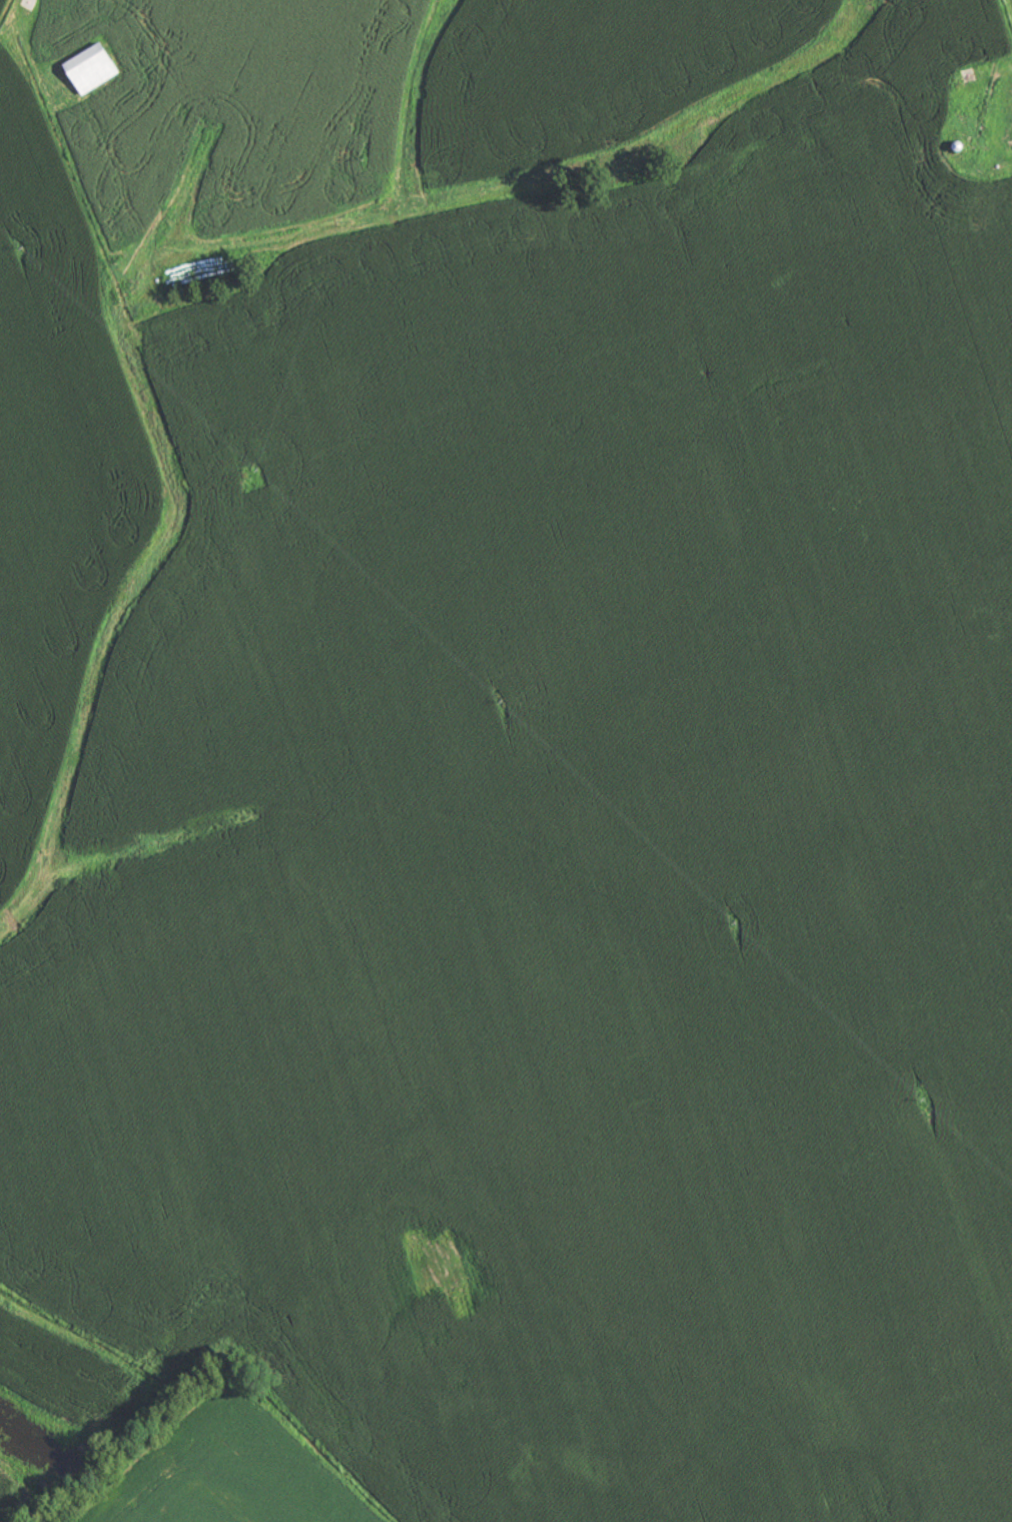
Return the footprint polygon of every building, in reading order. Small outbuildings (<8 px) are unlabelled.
[(122,75),(104,42),(63,64),(80,96),(122,75)] [(951,148),(957,155),(966,147),(959,140),(951,148)]
